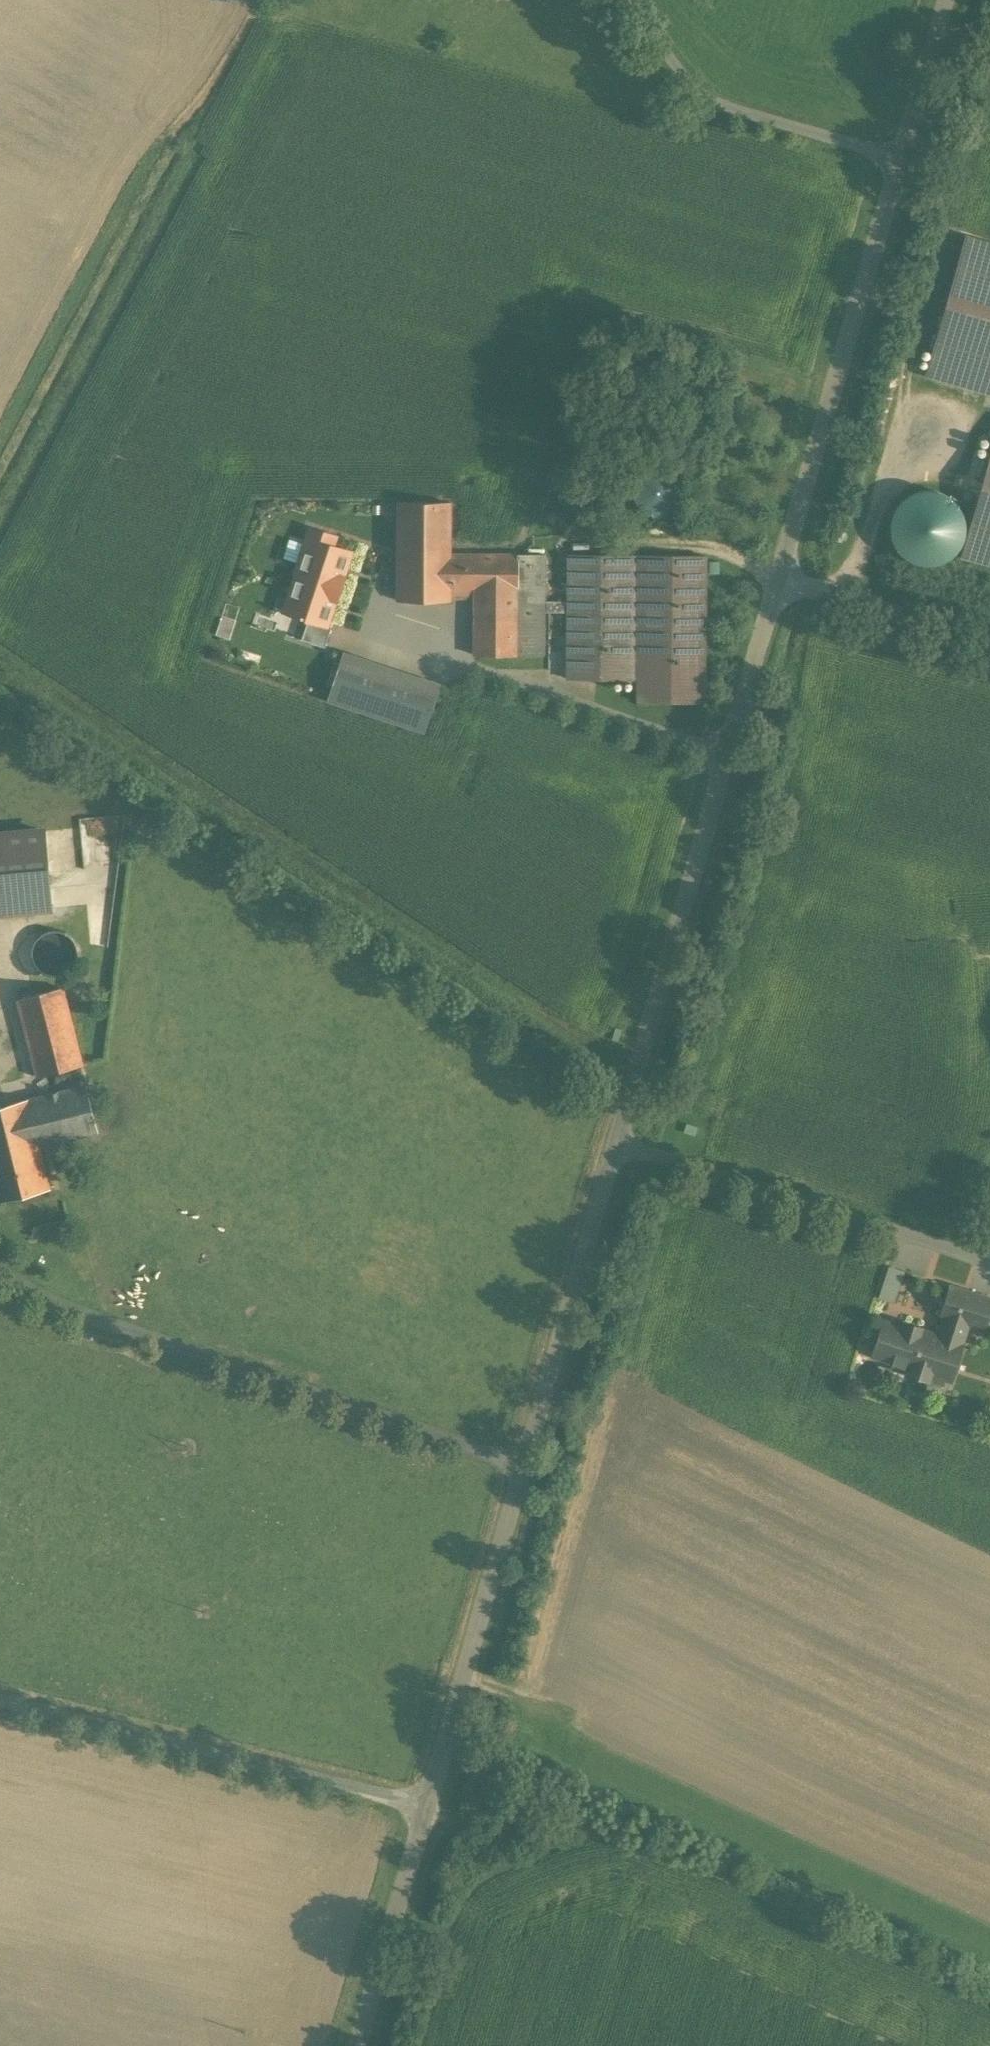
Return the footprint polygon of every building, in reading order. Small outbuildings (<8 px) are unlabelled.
[(965,239),(927,372),(989,390),(989,246),(965,239)] [(961,555),(989,563),(989,454),(961,555)] [(635,506),(670,514),(680,475),(644,467),(635,506)] [(893,513),(891,521),(890,529),(891,537),(894,544),(899,551),(905,557),(911,561),(919,563),(927,564),(935,564),(943,561),(950,557),(955,551),(960,545),(963,537),(964,530),(964,522),(962,514),(958,507),(953,501),(947,496),(940,492),(932,490),(924,490),(916,492),(908,495),(902,500),(897,506),(893,513)] [(450,501),(398,501),(398,600),(449,600),(449,597),(449,553),(450,501)] [(336,535),(310,527),(293,575),(296,576),(283,612),(307,620),(326,626),(326,625),(334,600),(337,601),(345,576),(343,575),(351,551),(332,545),(336,535)] [(518,554),(449,553),(449,597),(475,597),(475,590),(518,590),(518,554)] [(518,590),(475,590),(475,597),(474,654),(543,654),(544,611),(544,600),(544,554),(518,554),(518,590)] [(634,554),(568,554),(568,600),(544,600),(544,611),(568,611),(567,678),(633,678),(634,554)] [(705,555),(640,554),(639,679),(638,679),(637,701),(703,701),(705,555)] [(326,626),(307,620),(301,639),(324,647),(331,626),(326,625),(326,626)] [(440,684),(343,652),(328,699),(424,731),(440,684)] [(0,834),(0,911),(50,907),(43,830),(0,834)] [(38,939),(46,964),(76,955),(68,930),(38,939)] [(76,983),(17,998),(37,1076),(96,1061),(76,983)] [(0,1105),(0,1143),(36,1134),(39,1144),(92,1131),(79,1082),(0,1105)] [(0,1143),(0,1199),(49,1187),(39,1144),(36,1134),(0,1143)] [(881,1296),(898,1299),(903,1266),(886,1263),(881,1296)] [(952,1286),(950,1285),(950,1287),(942,1312),(941,1314),(966,1322),(980,1326),(980,1327),(981,1327),(982,1325),(989,1300),(989,1298),(952,1286)] [(939,1337),(918,1330),(920,1326),(918,1326),(907,1322),(906,1322),(905,1322),(903,1326),(886,1320),(886,1319),(884,1319),(884,1321),(874,1353),(873,1353),(873,1354),(874,1355),(875,1354),(909,1366),(908,1371),(928,1378),(929,1372),(947,1378),(949,1379),(950,1377),(949,1377),(960,1345),(961,1343),(959,1343),(966,1322),(945,1316),(939,1337)]
